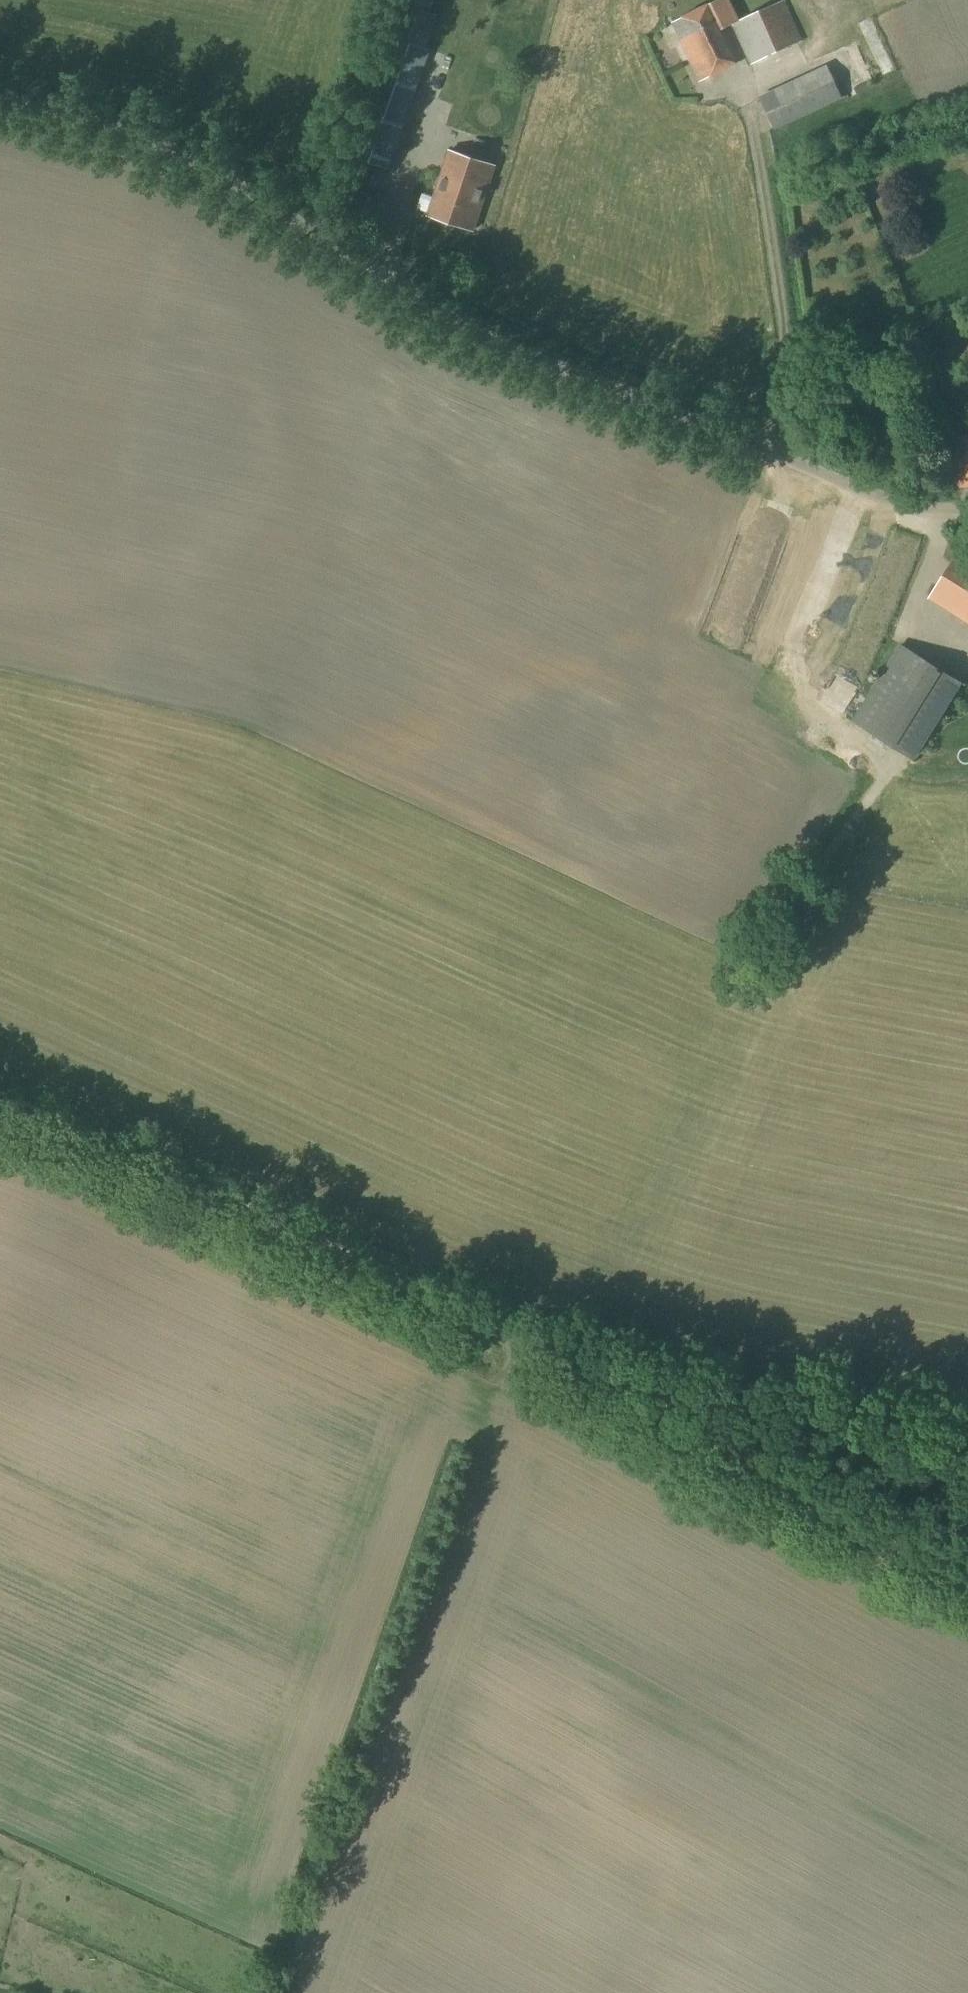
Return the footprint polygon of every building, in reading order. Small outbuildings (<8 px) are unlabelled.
[(434,0),(402,0),(350,156),(389,170),(431,50),(427,49),(439,14),(430,12),(434,0)] [(729,0),(720,0),(672,23),(701,81),(746,58),(749,67),(804,41),(786,0),(785,0),(739,21),(729,0)] [(775,131),(843,99),(827,66),(759,97),(775,131)] [(474,231),(496,166),(450,151),(428,216),(474,231)] [(967,488),(967,435),(951,437),(956,489),(967,488)] [(958,550),(928,599),(967,624),(967,557),(958,550)] [(915,760),(963,682),(901,644),(852,721),(915,760)]
